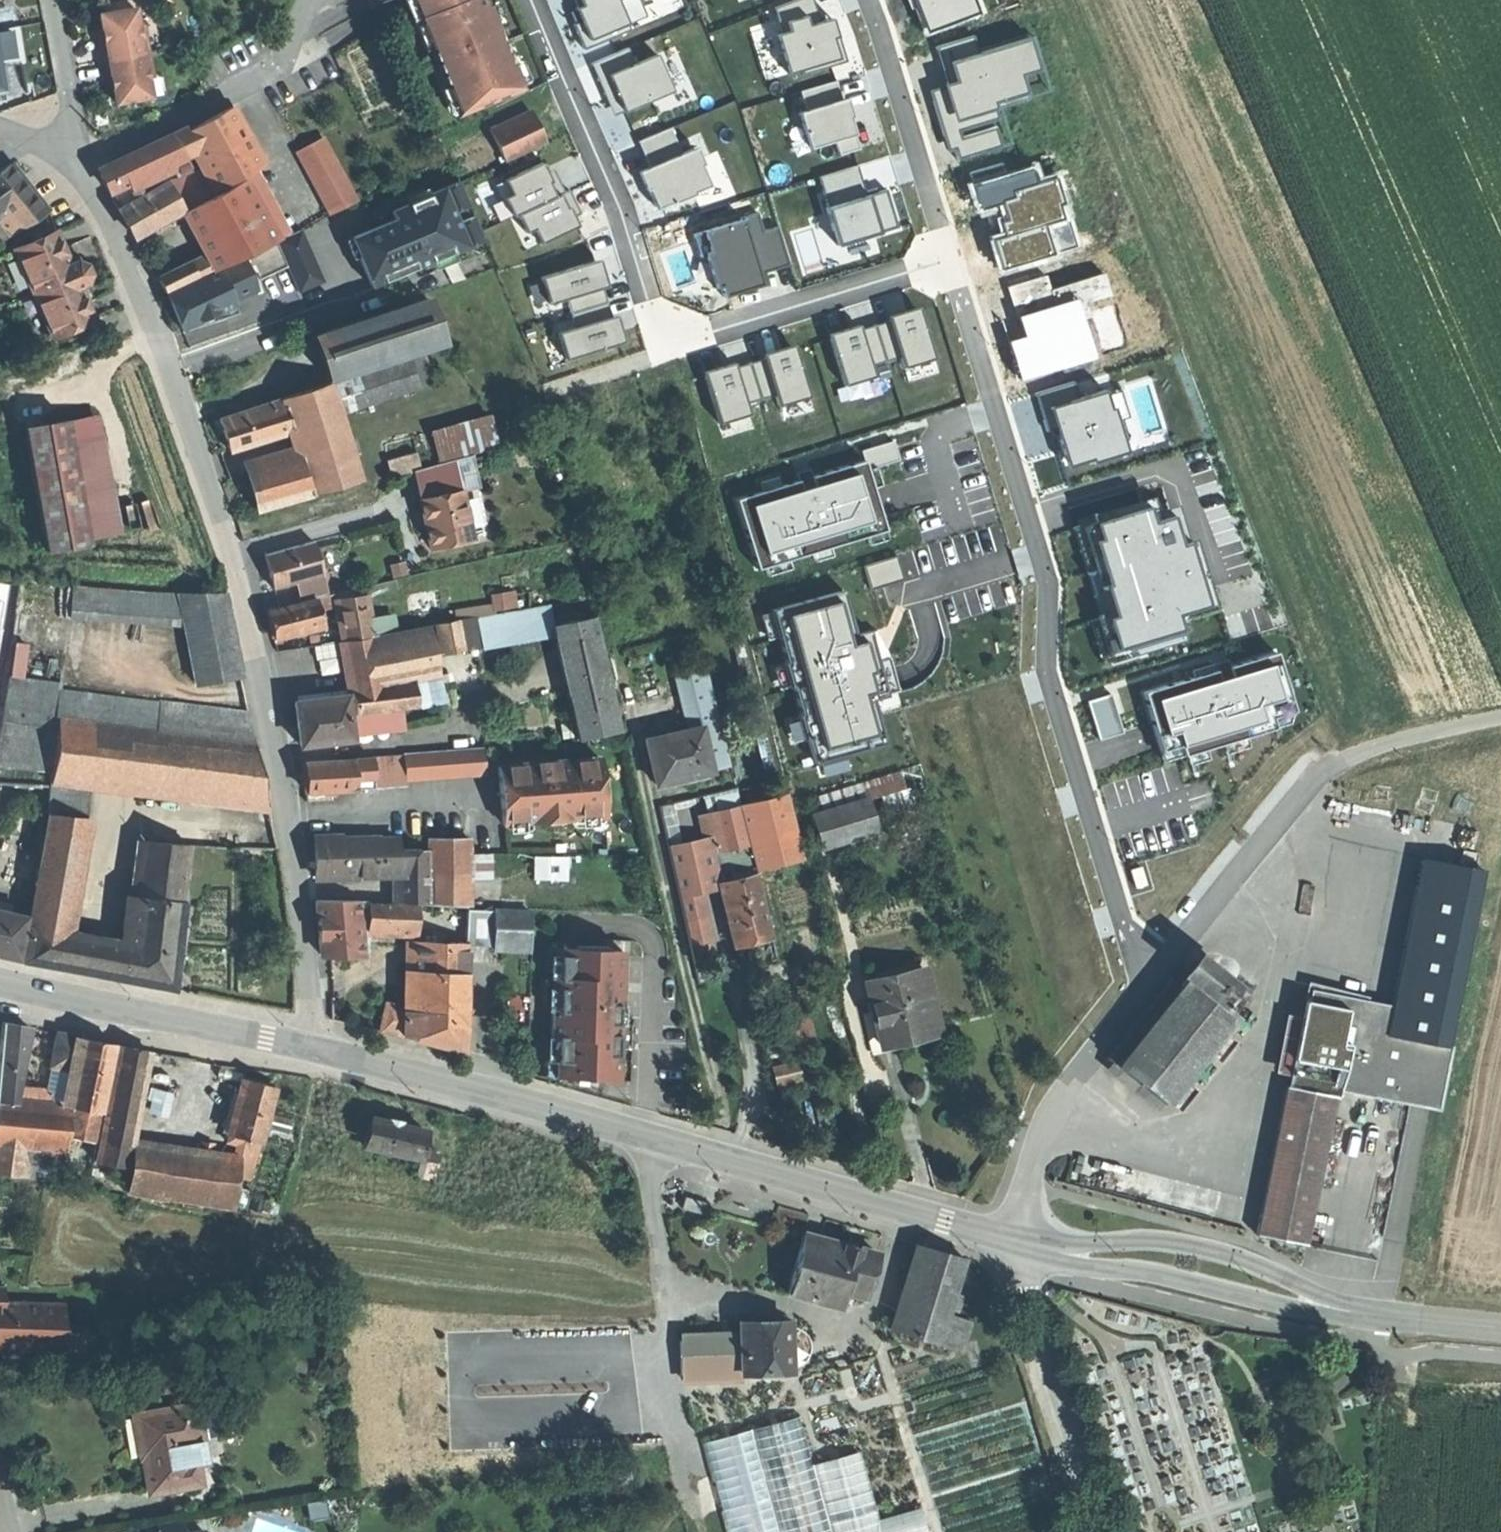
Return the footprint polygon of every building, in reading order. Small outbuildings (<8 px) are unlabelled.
[(422,17),(434,47),(430,49),(447,89),(451,87),(461,114),(521,89),(485,0),(415,0),(422,17)] [(577,44),(620,24),(609,0),(557,0),(577,44)] [(848,58),(838,27),(835,17),(824,21),(816,0),(793,0),(775,6),(783,29),(775,32),(790,77),(848,58)] [(932,20),(981,1),(981,0),(925,0),(932,20)] [(102,61),(148,53),(143,27),(138,28),(135,9),(99,15),(102,31),(105,45),(99,46),(102,61)] [(434,47),(422,17),(400,26),(439,122),(461,114),(451,87),(447,89),(430,49),(434,47)] [(102,31),(96,32),(98,39),(99,46),(105,45),(102,31)] [(950,79),(935,83),(945,118),(955,154),(1008,139),(998,104),(1029,96),(1023,73),(1038,68),(1029,35),(981,49),(977,33),(940,44),(950,79)] [(152,78),(148,53),(102,61),(104,75),(110,74),(113,89),(115,104),(151,98),(147,79),(152,78)] [(663,90),(648,55),(600,76),(616,111),(663,90)] [(110,74),(104,75),(105,82),(107,90),(113,89),(110,74)] [(837,78),(796,91),(813,143),(834,136),(839,152),(859,146),(847,111),(837,78)] [(104,167),(101,177),(108,191),(140,175),(198,147),(208,167),(219,186),(243,174),(254,168),(263,163),(233,107),(189,130),(187,128),(130,155),(104,167)] [(531,111),(490,131),(505,163),(546,143),(531,111)] [(324,138),(298,152),(331,216),(357,202),(324,138)] [(688,143),(636,168),(644,186),(653,203),(705,179),(688,143)] [(551,187),(535,158),(499,176),(506,189),(497,194),(506,211),(509,209),(551,187)] [(1011,160),(968,174),(980,212),(990,209),(997,231),(1075,207),(1062,166),(1044,171),(1041,160),(1013,169),(1011,160)] [(857,161),(813,174),(833,242),(896,224),(890,205),(885,188),(866,193),(857,161)] [(3,242),(47,209),(13,164),(0,174),(0,238),(3,242)] [(184,212),(198,204),(222,192),(219,186),(208,167),(183,176),(193,194),(178,200),(184,210),(184,212)] [(289,235),(254,168),(243,174),(246,179),(278,240),(289,235)] [(135,237),(184,210),(178,200),(193,194),(183,176),(168,181),(119,209),(128,225),(135,237)] [(166,292),(214,269),(214,270),(242,257),(275,242),(278,240),(246,179),(222,192),(198,204),(184,212),(207,258),(160,281),(166,292)] [(395,220),(354,237),(361,256),(359,257),(370,284),(415,266),(415,268),(450,253),(451,254),(482,240),(472,216),(458,223),(453,212),(468,206),(458,182),(426,195),(427,196),(391,211),(395,220)] [(551,187),(509,209),(519,227),(526,223),(534,238),(569,219),(551,187)] [(748,218),(708,229),(698,232),(705,253),(714,250),(727,294),(767,282),(748,218)] [(302,230),(278,241),(300,292),(325,281),(302,230)] [(87,263),(78,261),(71,264),(65,249),(57,232),(16,249),(34,293),(53,337),(94,319),(87,301),(81,287),(88,284),(92,276),(90,270),(87,263)] [(234,298),(257,286),(252,275),(256,273),(259,278),(287,265),(275,242),(242,257),(243,261),(222,271),(168,295),(175,312),(182,329),(236,304),(234,298)] [(592,255),(535,273),(543,299),(600,281),(592,255)] [(1005,284),(994,288),(1021,365),(1083,343),(1071,310),(1091,303),(1085,289),(1111,280),(1103,259),(1049,278),(1043,262),(1002,276),(1005,284)] [(442,340),(428,297),(313,335),(321,357),(327,377),(442,340)] [(608,314),(552,331),(560,357),(616,339),(608,314)] [(856,317),(821,327),(839,385),(874,374),(871,364),(885,359),(874,322),(859,327),(856,317)] [(423,354),(220,419),(229,449),(291,429),(299,455),(247,471),(253,494),(258,511),(360,481),(339,415),(432,385),(423,354)] [(732,356),(697,367),(715,425),(750,414),(746,404),(761,399),(749,362),(735,367),(732,356)] [(1063,454),(1159,422),(1142,368),(1111,378),(1105,359),(1039,380),(1063,454)] [(489,416),(430,431),(438,459),(497,443),(489,416)] [(85,535),(115,530),(101,451),(72,457),(65,421),(24,428),(45,551),(87,544),(85,535)] [(417,468),(413,452),(386,460),(390,476),(417,468)] [(462,492),(479,489),(479,488),(473,455),(455,460),(462,492)] [(857,458),(729,496),(750,565),(878,527),(857,458)] [(425,500),(462,492),(455,460),(418,470),(425,500)] [(425,500),(418,470),(414,471),(418,490),(427,532),(430,531),(424,501),(425,500)] [(479,489),(462,492),(471,534),(488,530),(479,489)] [(462,492),(425,500),(424,501),(430,531),(427,532),(431,550),(473,540),(471,534),(462,492)] [(1082,526),(1063,533),(1105,657),(1190,628),(1186,616),(1217,606),(1184,505),(1157,514),(1151,494),(1079,518),(1082,526)] [(314,542),(265,555),(269,573),(274,590),(300,583),(323,576),(314,542)] [(403,563),(391,565),(393,577),(405,574),(403,563)] [(323,576),(300,583),(305,601),(314,599),(328,595),(323,576)] [(151,593),(71,585),(68,616),(184,627),(179,593),(151,593)] [(853,586),(756,611),(793,760),(891,736),(853,586)] [(225,593),(179,593),(184,627),(194,686),(240,676),(225,593)] [(371,634),(364,595),(334,600),(333,594),(328,595),(314,599),(315,599),(266,611),(270,626),(273,638),(338,622),(342,639),(371,634)] [(576,740),(620,730),(595,617),(551,626),(576,740)] [(473,618),(435,624),(440,653),(477,645),(473,618)] [(429,703),(445,701),(441,682),(449,680),(448,673),(438,674),(429,626),(340,642),(350,695),(354,713),(429,703)] [(341,655),(339,642),(313,647),(316,660),(341,655)] [(1268,651),(1144,693),(1162,745),(1180,739),(1183,748),(1267,719),(1264,711),(1286,703),(1268,651)] [(709,772),(709,771),(730,766),(706,668),(674,676),(688,731),(644,741),(654,785),(674,781),(709,772)] [(51,780),(267,807),(255,744),(248,713),(159,702),(64,690),(59,689),(59,683),(8,678),(0,722),(0,765),(52,771),(51,780)] [(354,713),(350,695),(344,696),(347,714),(354,713)] [(299,745),(350,739),(347,714),(344,696),(293,702),(296,724),(299,745)] [(305,779),(306,793),(406,786),(405,781),(484,775),(482,748),(403,754),(403,757),(304,764),(305,779)] [(600,759),(498,767),(502,817),(531,815),(531,824),(573,820),(572,812),(604,810),(600,759)] [(898,784),(894,773),(859,783),(864,794),(898,784)] [(805,800),(821,850),(877,830),(864,794),(859,783),(805,800)] [(183,903),(185,903),(186,897),(180,896),(188,845),(142,841),(126,949),(58,936),(78,827),(83,820),(87,796),(50,789),(48,814),(50,815),(20,962),(122,981),(171,989),(183,903)] [(737,856),(751,853),(739,808),(709,816),(715,838),(719,857),(737,853),(737,856)] [(604,810),(572,812),(573,820),(573,826),(575,828),(588,827),(587,818),(605,816),(604,810)] [(531,815),(502,817),(502,824),(516,823),(517,832),(530,831),(532,829),(531,824),(531,815)] [(707,840),(715,838),(709,816),(701,818),(707,840)] [(340,840),(340,837),(313,838),(313,856),(313,878),(394,876),(393,903),(465,907),(465,873),(464,854),(464,837),(424,838),(424,852),(392,851),(392,839),(375,840),(375,837),(355,837),(355,840),(340,840)] [(715,838),(707,840),(707,842),(712,859),(719,857),(715,838)] [(712,859),(707,842),(677,850),(689,899),(720,892),(728,890),(719,857),(712,859)] [(737,853),(719,857),(728,890),(742,887),(740,879),(756,875),(751,853),(737,856),(737,853)] [(483,872),(483,854),(464,854),(465,873),(483,872)] [(562,857),(531,857),(531,879),(562,880),(562,857)] [(1433,1107),(1445,1045),(1479,870),(1419,858),(1389,1006),(1384,1034),(1359,1029),(1365,1001),(1366,997),(1338,991),(1337,995),(1309,990),(1302,1020),(1305,1020),(1300,1046),(1294,1076),(1310,1079),(1308,1091),(1291,1089),(1284,1087),(1256,1234),(1305,1244),(1334,1091),(1408,1105),(1408,1102),(1433,1107)] [(740,879),(742,887),(758,883),(756,875),(740,879)] [(25,919),(33,883),(21,881),(14,914),(0,911),(0,955),(16,959),(24,919),(25,919)] [(742,887),(728,890),(720,892),(733,942),(750,938),(770,933),(758,883),(742,887)] [(364,932),(365,903),(316,901),(318,925),(321,955),(359,956),(358,932),(364,932)] [(365,903),(364,932),(379,932),(379,904),(365,903)] [(393,933),(393,905),(379,904),(379,932),(393,933)] [(393,905),(393,933),(404,933),(416,933),(417,906),(393,905)] [(530,943),(531,910),(465,908),(464,946),(416,943),(414,971),(404,971),(403,1011),(382,1008),(376,1030),(459,1049),(463,960),(489,961),(490,941),(503,942),(530,943)] [(416,933),(404,933),(404,971),(414,971),(416,943),(416,933)] [(503,942),(490,941),(489,961),(501,961),(503,942)] [(707,941),(689,945),(693,963),(711,959),(707,941)] [(592,950),(561,950),(560,979),(554,978),(552,1039),(557,1039),(556,1077),(571,1078),(570,1083),(602,1084),(602,1081),(619,1081),(621,1025),(625,1025),(626,1005),(621,1005),(623,951),(610,951),(610,947),(592,947),(592,950)] [(1246,1003),(1198,964),(1116,1065),(1163,1104),(1246,1003)] [(911,1040),(939,1032),(923,971),(867,986),(884,1047),(911,1040)] [(1384,1034),(1389,1006),(1365,1001),(1359,1029),(1384,1034)] [(19,1073),(28,1028),(3,1023),(0,1047),(0,1174),(26,1177),(27,1161),(41,1162),(51,1162),(51,1159),(64,1160),(65,1150),(66,1136),(94,1142),(113,1045),(78,1038),(56,1033),(52,1055),(74,1059),(65,1106),(69,1106),(69,1108),(57,1107),(57,1101),(51,1100),(51,1091),(44,1091),(33,1089),(31,1105),(13,1103),(16,1087),(19,1073)] [(1408,1102),(1408,1105),(1436,1111),(1449,1046),(1445,1045),(1433,1107),(1408,1102)] [(118,1046),(94,1162),(125,1167),(147,1051),(118,1046)] [(65,1106),(74,1059),(52,1055),(44,1091),(51,1091),(51,1100),(57,1101),(57,1107),(69,1108),(69,1106),(65,1106)] [(776,1068),(779,1083),(799,1079),(796,1064),(776,1068)] [(1291,1089),(1308,1091),(1310,1079),(1294,1076),(1291,1089)] [(237,1094),(231,1093),(223,1128),(229,1129),(225,1142),(235,1144),(234,1157),(210,1153),(211,1143),(201,1142),(199,1152),(175,1148),(133,1141),(126,1191),(233,1206),(237,1177),(247,1179),(257,1150),(273,1088),(241,1079),(237,1094)] [(13,1103),(31,1105),(33,1089),(25,1088),(16,1087),(13,1103)] [(348,1143),(434,1164),(437,1152),(422,1148),(426,1132),(370,1119),(365,1137),(351,1133),(348,1143)] [(40,1179),(41,1162),(27,1161),(26,1177),(30,1177),(40,1179)] [(682,1209),(704,1215),(707,1204),(685,1198),(682,1209)] [(865,1300),(876,1255),(842,1247),(824,1242),(803,1237),(788,1296),(839,1309),(842,1294),(865,1300)] [(896,1329),(963,1349),(972,1321),(949,1314),(965,1262),(921,1248),(896,1329)] [(41,1350),(42,1328),(55,1328),(55,1305),(4,1304),(5,1286),(0,1286),(0,1349),(41,1350)] [(55,1328),(42,1328),(41,1350),(63,1351),(64,1306),(55,1305),(55,1328)] [(788,1322),(738,1323),(739,1339),(678,1340),(679,1376),(790,1373),(789,1362),(789,1333),(788,1322)] [(789,1333),(789,1362),(801,1361),(807,1353),(806,1342),(801,1333),(789,1333)] [(201,1485),(197,1464),(205,1463),(195,1406),(133,1417),(138,1447),(140,1459),(142,1459),(149,1494),(201,1485)] [(796,1414),(698,1440),(723,1531),(828,1531),(809,1463),(796,1414)] [(809,1463),(828,1531),(922,1531),(916,1512),(878,1522),(858,1450),(809,1463)] [(320,1503),(302,1506),(305,1521),(323,1518),(320,1503)] [(177,1522),(151,1527),(152,1531),(179,1531),(177,1522)]
